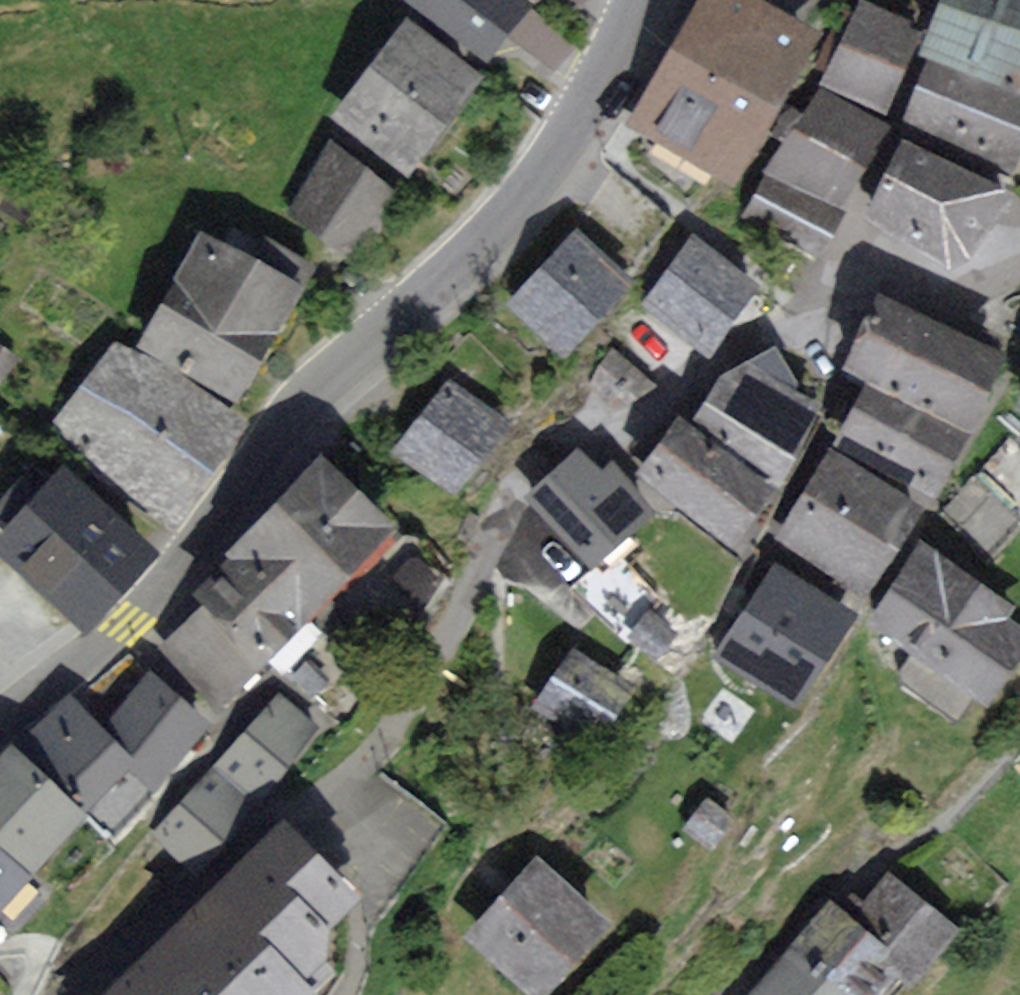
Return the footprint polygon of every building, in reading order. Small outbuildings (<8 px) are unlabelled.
[(485,53),(524,4),(520,0),(418,0),(485,53)] [(746,0),(707,0),(641,118),(733,170),(809,35),(746,0)] [(931,48),(1019,81),(1019,0),(949,0),(931,48)] [(917,31),(863,6),(830,80),(884,105),(917,31)] [(412,26),(344,115),(410,166),(478,77),(412,26)] [(933,66),(911,117),(1009,160),(1019,134),(1019,104),(933,66)] [(878,127),(820,94),(779,166),(837,199),(878,127)] [(997,196),(904,149),(871,213),(964,261),(997,196)] [(333,150),(290,212),(341,248),(385,186),(333,150)] [(836,214),(765,178),(749,211),(819,247),(836,214)] [(202,239),(144,346),(242,399),(313,268),(267,243),(254,266),(202,239)] [(625,281),(579,239),(518,304),(563,346),(625,281)] [(694,243),(650,306),(706,345),(750,282),(694,243)] [(996,362),(883,305),(854,367),(966,420),(996,362)] [(122,351),(69,425),(178,501),(230,426),(122,351)] [(620,401),(649,385),(616,355),(595,379),(620,401)] [(815,405),(748,360),(726,375),(700,418),(781,474),(815,405)] [(449,386),(403,452),(457,489),(503,423),(449,386)] [(865,398),(843,444),(935,487),(957,442),(865,398)] [(681,425),(645,474),(728,536),(765,486),(681,425)] [(602,480),(578,453),(528,498),(591,567),(651,514),(612,471),(602,480)] [(912,513),(828,462),(785,532),(870,584),(912,513)] [(237,564),(206,596),(211,600),(167,644),(222,700),(267,655),(390,530),(323,465),(231,558),(237,564)] [(64,475),(1,544),(86,620),(149,551),(64,475)] [(922,547),(873,616),(985,695),(1019,645),(1019,635),(1002,622),(1011,610),(922,547)] [(623,595),(590,569),(565,600),(599,626),(623,595)] [(850,615),(778,571),(727,655),(799,699),(850,615)] [(630,692),(571,655),(539,707),(598,743),(630,692)] [(150,681),(117,722),(151,784),(202,724),(150,681)] [(273,687),(212,756),(261,799),(322,730),(273,687)] [(147,788),(69,698),(32,730),(109,820),(147,788)] [(10,749),(0,760),(0,840),(32,869),(82,814),(10,749)] [(212,756),(150,827),(199,870),(261,799),(212,756)] [(703,798),(681,829),(710,850),(733,818),(703,798)] [(283,829),(115,994),(315,994),(317,993),(297,973),(328,942),(314,927),(347,894),(283,829)] [(23,877),(0,857),(0,904),(23,877)] [(475,938),(538,994),(539,994),(604,923),(541,866),(475,938)] [(897,974),(909,984),(954,933),(889,877),(863,907),(853,898),(848,904),(842,911),(841,913),(834,906),(815,927),(754,992),(758,994),(878,994),(897,974)]
